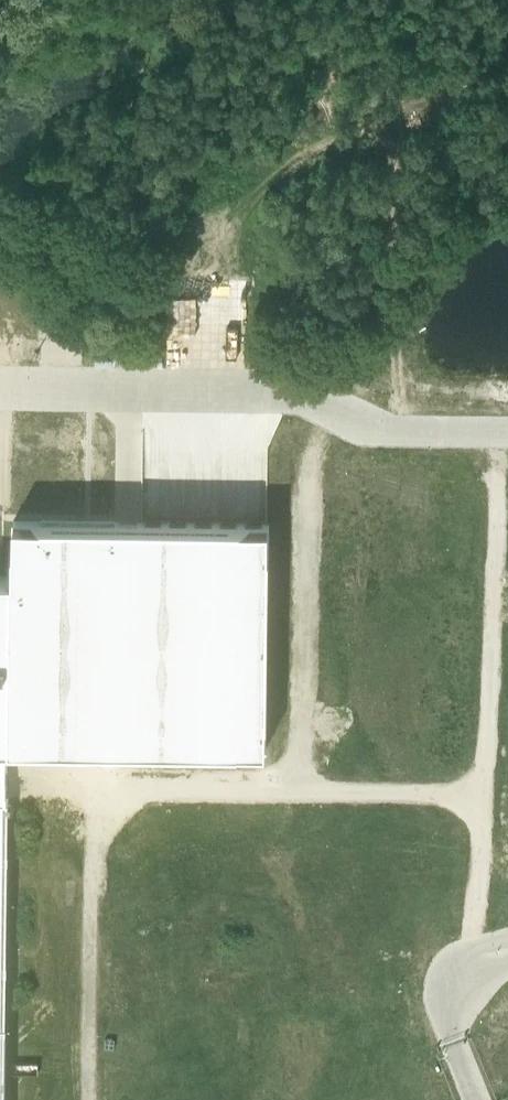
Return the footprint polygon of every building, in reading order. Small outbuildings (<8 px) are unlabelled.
[(135,278),(144,284),(150,274),(141,269),(135,278)] [(12,522),(11,577),(9,745),(276,746),(275,522),(12,522)] [(7,1022),(5,1022),(8,799),(9,745),(11,577),(0,576),(0,1099),(6,1099),(7,1022)]
